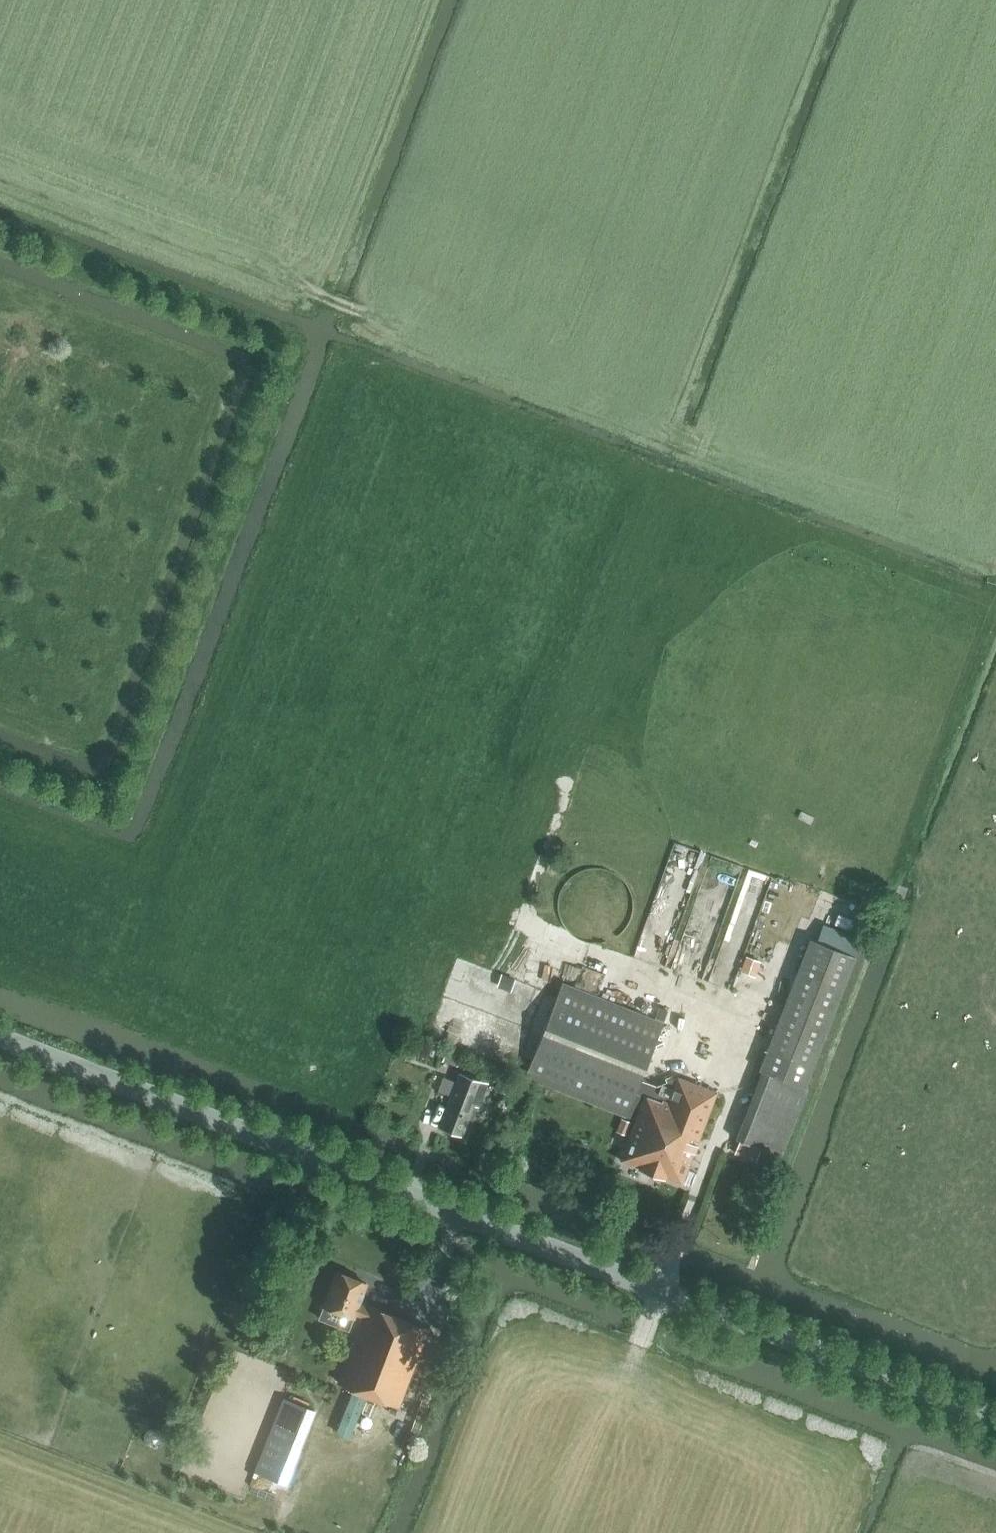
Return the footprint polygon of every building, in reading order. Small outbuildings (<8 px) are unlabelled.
[(636,905),(636,898),(634,892),(630,884),(625,879),(620,874),(611,870),(604,868),(598,868),(590,869),(583,872),(577,875),(572,880),(568,886),(565,892),(563,899),(563,905),(564,912),(566,920),(569,925),(574,931),(580,936),(586,939),(592,941),(599,941),(607,941),(614,939),(619,935),(625,931),(630,926),(633,920),(635,914),(636,905)] [(856,957),(810,938),(760,1070),(762,1070),(736,1139),(782,1156),(856,957)] [(746,955),(741,970),(755,975),(761,960),(746,955)] [(636,1120),(621,1159),(682,1182),(717,1091),(679,1077),(659,1085),(642,1080),(665,1022),(563,982),(526,1077),(636,1120)] [(446,1050),(443,1060),(458,1066),(461,1056),(446,1050)] [(463,1135),(474,1105),(480,1107),(489,1083),(460,1072),(451,1096),(450,1096),(439,1125),(463,1135)] [(506,1075),(500,1090),(508,1093),(513,1078),(506,1075)] [(622,1118),(616,1131),(627,1135),(632,1122),(622,1118)] [(429,1330),(367,1307),(366,1310),(359,1307),(368,1284),(338,1273),(325,1307),(355,1319),(357,1315),(363,1318),(338,1382),(400,1406),(429,1330)]
